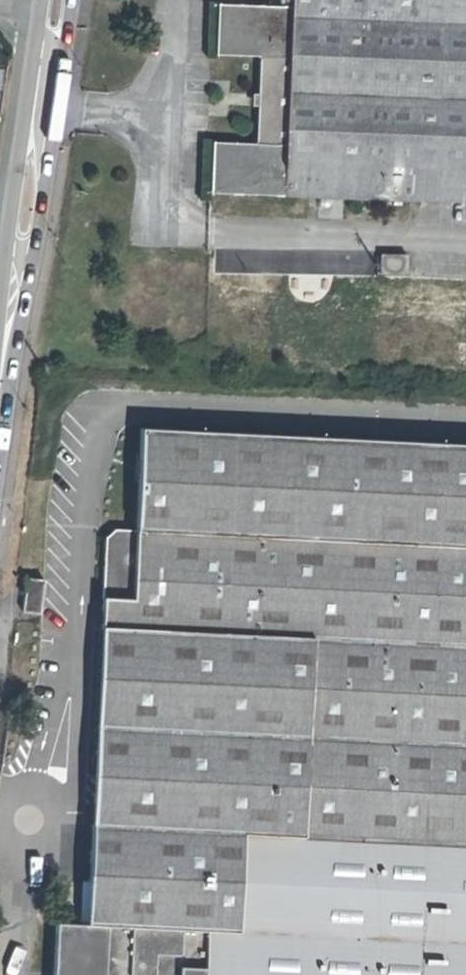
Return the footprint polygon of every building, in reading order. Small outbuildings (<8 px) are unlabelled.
[(290,6),(217,3),(215,54),(259,56),(255,144),(212,141),(210,193),(465,203),(465,0),(290,0),(290,6)] [(406,274),(406,255),(380,254),(379,273),(406,274)] [(140,428),(136,530),(114,529),(104,538),(86,924),(55,923),(53,974),(465,974),(465,444),(140,428)] [(40,613),(44,580),(26,577),(22,611),(40,613)]
